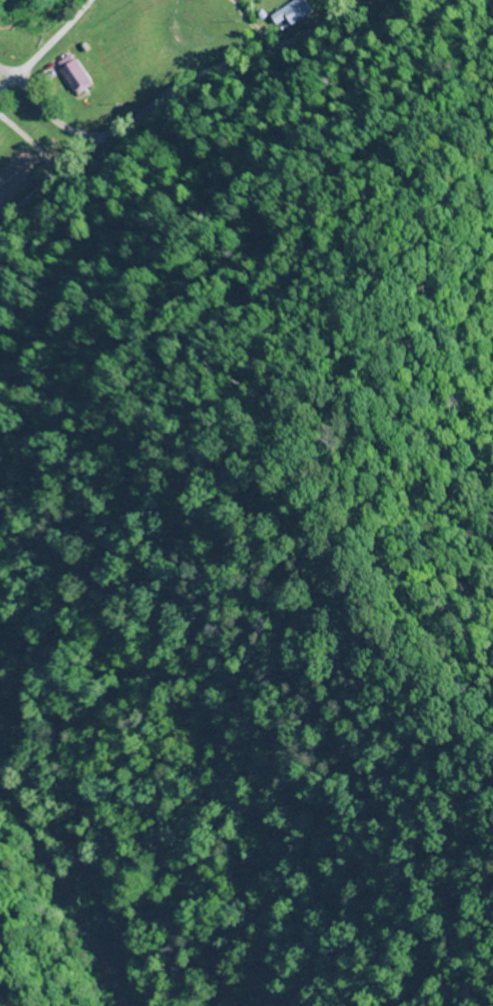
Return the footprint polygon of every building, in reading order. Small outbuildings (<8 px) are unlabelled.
[(279,25),(291,19),(294,25),(316,13),(310,0),(300,0),(273,14),(279,25)] [(97,88),(80,49),(62,57),(79,95),(97,88)]
